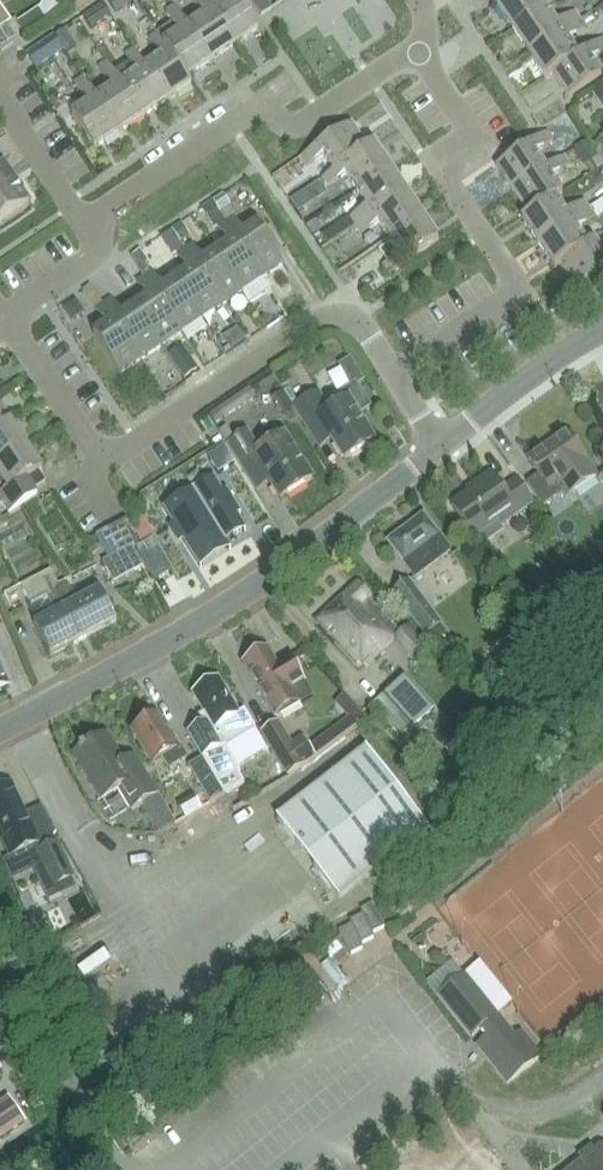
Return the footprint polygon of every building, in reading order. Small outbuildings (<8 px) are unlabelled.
[(42,10),(51,22),(65,12),(57,0),(47,0),(42,10)] [(108,0),(114,9),(116,13),(125,7),(134,1),(134,0),(108,0)] [(211,12),(204,0),(189,0),(202,18),(187,28),(209,61),(233,45),(211,12)] [(258,29),(238,0),(224,0),(226,2),(211,12),(233,45),(258,29)] [(547,8),(541,0),(506,0),(497,6),(513,31),(547,8)] [(94,9),(83,17),(88,26),(91,30),(102,23),(112,16),(109,12),(103,3),(102,4),(94,9)] [(209,61),(187,28),(173,8),(164,13),(178,35),(163,45),(185,77),(209,61)] [(529,55),(579,20),(574,12),(557,23),(547,8),(513,31),(529,55)] [(551,73),(578,55),(568,40),(585,28),(579,20),(529,55),(546,79),(552,75),(551,73)] [(15,37),(7,25),(0,30),(0,47),(0,48),(15,37)] [(76,46),(71,38),(65,29),(55,36),(65,51),(66,53),(76,46)] [(185,77),(163,45),(156,34),(147,40),(159,57),(143,67),(166,101),(190,85),(185,77)] [(36,70),(65,51),(55,36),(26,55),(36,70)] [(602,51),(602,39),(602,38),(578,55),(551,73),(552,75),(568,98),(601,76),(590,59),(602,51)] [(166,101),(143,67),(133,50),(124,56),(128,62),(113,73),(120,83),(143,116),(166,101)] [(120,83),(113,73),(106,62),(97,68),(111,89),(96,99),(119,133),(143,116),(120,83)] [(119,133),(96,99),(82,79),(73,85),(87,106),(71,117),(93,150),(119,133)] [(594,94),(602,109),(602,89),(594,94)] [(332,171),(366,148),(350,124),(299,158),(306,167),(323,156),(332,171)] [(545,168),(535,153),(552,142),(546,133),(496,167),(512,190),(545,168)] [(598,158),(586,141),(573,149),(585,167),(598,158)] [(355,190),(389,168),(372,143),(366,148),(332,171),(322,178),(328,186),(345,175),(355,190)] [(528,215),(554,198),(561,193),(551,177),(568,166),(562,156),(545,168),(512,190),(528,214),(528,215)] [(13,179),(0,159),(0,188),(13,179)] [(355,226),(405,193),(389,168),(355,190),(366,207),(349,218),(355,226)] [(30,203),(13,179),(0,188),(0,224),(30,203)] [(405,193),(355,226),(360,235),(378,223),(389,239),(422,217),(405,193)] [(297,214),(308,206),(300,194),(289,201),(297,214)] [(224,196),(213,203),(220,214),(231,207),(224,196)] [(538,243),(587,209),(582,201),(564,213),(554,198),(528,215),(528,214),(521,218),(538,243)] [(587,209),(593,217),(595,220),(602,215),(602,198),(587,209)] [(220,214),(213,203),(202,210),(214,229),(217,227),(225,222),(220,214)] [(559,261),(585,244),(575,229),(593,217),(587,209),(538,243),(554,267),(560,263),(559,261)] [(262,278),(283,264),(256,225),(244,233),(233,217),(225,222),(262,278)] [(388,275),(438,242),(422,217),(389,239),(399,255),(382,267),(388,275)] [(316,221),(307,227),(312,235),(321,229),(316,221)] [(242,292),(262,278),(225,222),(217,227),(228,243),(215,252),(242,292)] [(191,236),(183,223),(172,230),(180,243),(191,236)] [(172,230),(162,236),(171,249),(180,243),(172,230)] [(602,271),(602,254),(593,239),(585,244),(559,261),(560,263),(577,288),(602,271)] [(242,292),(215,252),(203,260),(192,243),(184,248),(221,305),(242,292)] [(201,319),(221,305),(184,248),(177,254),(188,270),(174,280),(201,319)] [(149,262),(141,250),(131,257),(144,277),(151,272),(146,264),(149,262)] [(201,319),(174,280),(162,288),(151,272),(144,277),(181,333),(201,319)] [(160,346),(181,333),(144,277),(137,281),(147,297),(133,307),(160,346)] [(160,346),(133,307),(121,315),(110,299),(103,304),(140,360),(160,346)] [(72,322),(80,316),(71,303),(63,309),(72,322)] [(119,374),(140,360),(103,304),(95,309),(106,325),(93,334),(119,374)] [(183,352),(170,361),(182,379),(195,371),(183,352)] [(275,377),(281,387),(287,383),(289,376),(285,370),(275,377)] [(356,416),(368,408),(354,386),(341,395),(345,401),(329,411),(318,393),(295,408),(312,435),(322,428),(344,461),(373,442),(356,416)] [(283,416),(294,410),(282,391),(272,398),(283,416)] [(26,446),(9,420),(3,424),(4,426),(0,429),(0,463),(26,446)] [(246,434),(235,440),(227,427),(219,432),(247,477),(260,469),(281,502),(312,482),(284,436),(257,453),(246,434)] [(597,477),(587,462),(565,431),(528,458),(539,473),(527,481),(544,506),(562,494),(566,499),(597,477)] [(0,463),(0,504),(8,516),(37,498),(33,493),(45,485),(38,474),(42,471),(26,446),(0,463)] [(207,459),(218,475),(234,465),(224,448),(207,459)] [(502,525),(533,502),(515,478),(501,489),(489,473),(473,485),(476,489),(452,507),(474,537),(498,519),(502,525)] [(214,479),(189,494),(220,545),(225,542),(245,530),(236,515),(240,512),(227,490),(222,493),(214,479)] [(189,494),(164,510),(173,525),(183,541),(195,560),(220,545),(189,494)] [(451,553),(445,546),(423,516),(389,542),(416,579),(451,553)] [(110,520),(89,533),(103,557),(124,545),(110,520)] [(556,539),(550,543),(555,552),(562,547),(556,539)] [(172,573),(153,540),(136,549),(155,583),(172,573)] [(133,547),(133,546),(117,554),(103,561),(113,583),(143,568),(133,547)] [(55,586),(59,585),(51,570),(22,586),(31,604),(29,605),(39,623),(35,626),(51,656),(84,639),(55,586)] [(84,639),(116,621),(99,591),(76,603),(65,581),(59,585),(55,586),(84,639)] [(442,626),(409,582),(394,594),(427,638),(442,626)] [(375,658),(401,633),(369,600),(371,598),(358,583),(316,622),(359,667),(371,655),(375,658)] [(268,651),(244,665),(272,711),(276,719),(313,697),(293,663),(305,657),(302,651),(290,658),(290,657),(276,665),(268,651)] [(9,688),(0,668),(0,692),(9,688)] [(404,676),(384,695),(413,728),(434,709),(404,676)] [(205,723),(188,733),(203,759),(217,783),(224,795),(245,783),(238,771),(241,770),(238,766),(268,750),(245,709),(238,713),(219,678),(192,693),(203,713),(200,715),(205,723)] [(170,768),(187,758),(174,736),(171,737),(159,716),(132,732),(151,764),(163,757),(170,768)] [(260,733),(288,777),(305,766),(305,765),(315,758),(302,738),(292,745),(278,722),(260,733)] [(133,757),(123,763),(106,735),(75,754),(102,800),(119,790),(132,810),(156,796),(133,757)] [(338,899),(428,830),(366,750),(277,819),(338,899)] [(217,783),(203,759),(189,767),(210,803),(224,795),(217,783)] [(0,791),(0,830),(11,856),(38,845),(12,786),(0,791)] [(54,887),(74,878),(57,843),(37,852),(54,887)] [(353,925),(339,932),(351,955),(364,948),(361,944),(374,937),(372,932),(385,926),(374,903),(361,910),(363,914),(351,920),(353,925)] [(68,966),(101,953),(95,938),(62,951),(68,966)] [(430,951),(420,938),(413,944),(422,957),(430,951)] [(441,972),(428,982),(471,1038),(481,1030),(488,1039),(478,1046),(487,1059),(507,1084),(541,1056),(522,1030),(514,1036),(467,974),(465,976),(454,962),(441,972)] [(24,1123),(8,1099),(0,1105),(0,1140),(24,1123)] [(600,1145),(594,1149),(591,1145),(578,1156),(581,1160),(568,1169),(602,1169),(602,1145),(600,1145)]
